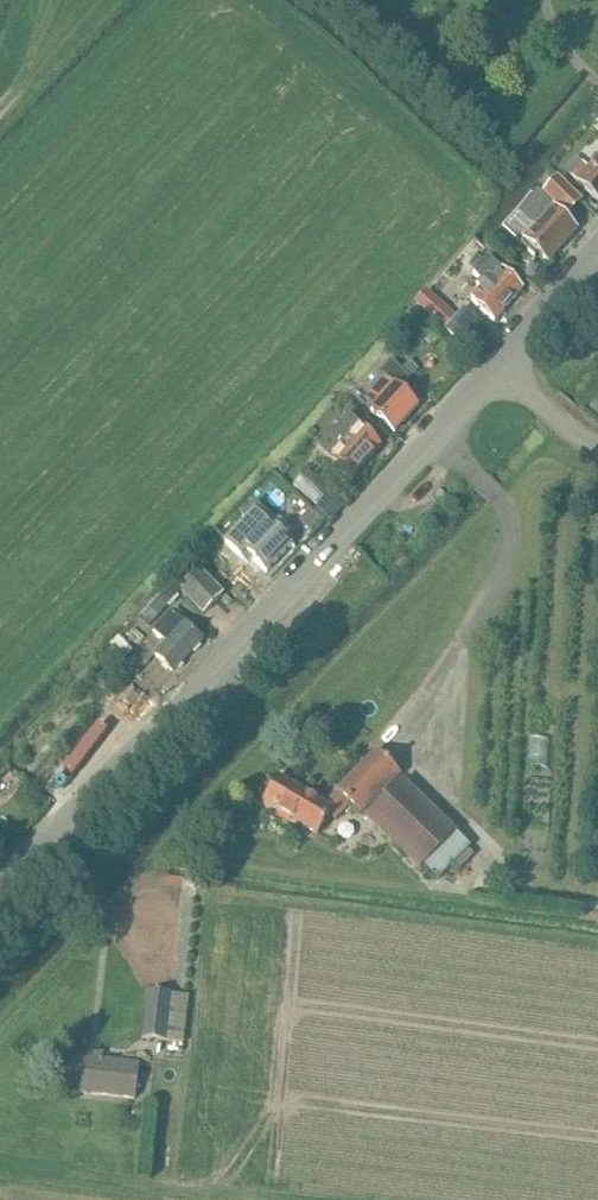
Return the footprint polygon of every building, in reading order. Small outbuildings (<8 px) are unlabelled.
[(589,169),(582,164),(571,177),(597,200),(597,158),(589,169)] [(567,216),(580,201),(556,180),(543,195),(567,216)] [(548,261),(576,229),(537,195),(509,228),(548,261)] [(494,320),(506,307),(522,289),(488,258),(473,274),(485,284),(471,299),(494,320)] [(466,346),(483,327),(463,309),(456,316),(446,328),(466,346)] [(449,310),(437,323),(445,329),(446,328),(456,316),(449,310)] [(395,430),(418,406),(401,390),(411,378),(393,361),(382,372),(386,376),(370,393),(379,401),(372,409),(395,430)] [(366,420),(350,406),(343,414),(348,418),(320,450),(330,460),(354,478),(381,447),(374,439),(381,432),(372,424),(367,419),(366,420)] [(318,507),(320,505),(330,493),(307,473),(295,485),(318,507)] [(310,509),(298,521),(310,533),(322,521),(310,509)] [(259,533),(246,521),(226,543),(240,556),(244,551),(265,571),(291,544),(268,523),(259,533)] [(202,615),(223,594),(198,571),(178,592),(202,615)] [(168,586),(138,618),(148,627),(177,596),(168,586)] [(173,672),(202,641),(172,612),(155,630),(166,643),(155,656),(173,672)] [(117,637),(109,645),(124,660),(132,651),(117,637)] [(360,814),(401,775),(376,750),(336,792),(325,804),(278,777),(263,802),(318,833),(328,816),(336,820),(350,805),(360,814)] [(437,881),(470,847),(455,833),(456,832),(403,780),(367,817),(420,868),(423,866),(437,881)] [(183,1042),(187,995),(147,990),(142,1038),(183,1042)] [(100,1059),(101,1053),(88,1052),(87,1057),(69,1055),(65,1091),(135,1098),(138,1063),(100,1059)] [(132,1106),(131,1119),(148,1121),(149,1108),(132,1106)]
